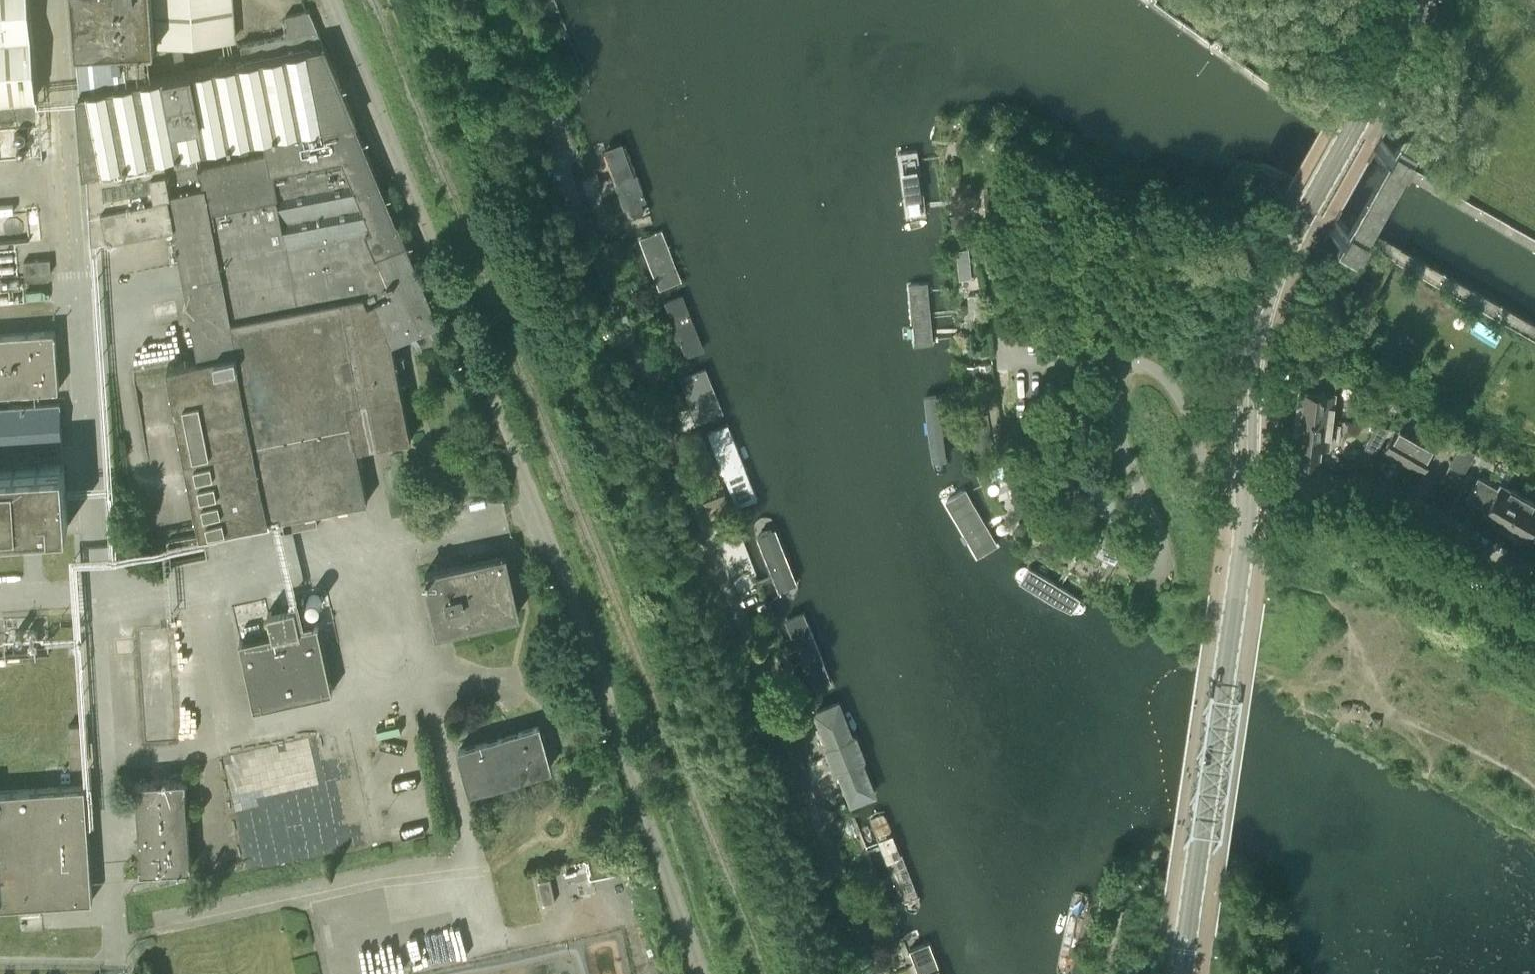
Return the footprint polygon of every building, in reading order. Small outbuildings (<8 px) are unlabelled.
[(37,95),(29,0),(0,0),(0,98),(37,95)] [(397,223),(354,121),(357,120),(324,43),(309,9),(286,14),(289,28),(284,29),(285,34),(241,42),(245,59),(163,75),(164,76),(153,78),(124,83),(120,45),(150,43),(156,43),(156,42),(233,37),(230,0),(73,0),(91,240),(166,226),(168,237),(176,236),(181,261),(199,357),(168,363),(201,532),(368,500),(358,447),(411,437),(392,340),(421,328),(422,331),(431,328),(434,335),(444,330),(440,320),(398,222),(397,223)] [(1387,166),(1394,154),(1401,141),(1383,131),(1377,143),(1376,144),(1370,156),(1342,206),(1335,218),(1334,219),(1327,231),(1345,241),(1352,228),(1359,216),(1387,166)] [(652,207),(620,134),(598,143),(631,216),(652,207)] [(918,150),(897,153),(906,216),(926,214),(918,150)] [(1011,194),(989,195),(991,211),(1012,209),(1011,194)] [(963,214),(951,216),(952,226),(964,225),(963,214)] [(683,281),(661,227),(639,236),(661,290),(683,281)] [(967,250),(956,251),(960,280),(970,279),(967,250)] [(52,272),(50,258),(24,260),(25,274),(52,272)] [(929,280),(909,282),(915,344),(935,342),(934,332),(929,280)] [(686,291),(665,298),(685,354),(706,347),(686,291)] [(980,295),(969,295),(969,316),(980,315),(980,295)] [(59,388),(56,330),(0,333),(0,392),(59,388)] [(694,362),(677,369),(701,426),(718,419),(694,362)] [(989,363),(978,364),(979,372),(990,370),(989,363)] [(1298,412),(1333,416),(1336,389),(1331,388),(1332,381),(1308,378),(1307,386),(1301,385),(1298,412)] [(940,389),(925,391),(933,460),(948,459),(943,414),(940,389)] [(63,443),(60,402),(0,406),(0,447),(35,444),(36,453),(61,451),(61,443),(63,443)] [(1300,464),(1319,466),(1322,443),(1330,443),(1333,416),(1298,412),(1294,440),(1302,440),(1300,464)] [(976,448),(993,447),(988,414),(971,418),(976,448)] [(757,495),(728,420),(703,430),(733,504),(757,495)] [(1365,445),(1376,451),(1391,425),(1378,423),(1365,445)] [(1423,471),(1436,449),(1396,427),(1384,449),(1423,471)] [(1450,463),(1464,471),(1475,451),(1461,443),(1450,463)] [(68,525),(64,463),(0,467),(0,530),(68,525)] [(1031,464),(1015,468),(1021,486),(1037,480),(1031,464)] [(1484,512),(1505,524),(1523,494),(1501,481),(1498,487),(1478,476),(1468,495),(1487,506),(1484,512)] [(966,486),(943,499),(977,558),(1000,545),(988,525),(966,486)] [(1505,524),(1527,536),(1530,531),(1534,534),(1534,501),(1523,494),(1505,524)] [(771,513),(745,523),(774,593),(800,582),(771,513)] [(1097,552),(1114,562),(1119,553),(1101,543),(1101,545),(1097,552)] [(445,628),(519,611),(506,554),(425,571),(438,629),(441,629),(443,636),(446,635),(445,628)] [(1016,572),(1019,579),(1080,615),(1084,613),(1087,610),(1087,604),(1085,598),(1082,595),(1060,582),(1029,564),(1022,564),(1018,568),(1016,572)] [(786,611),(818,692),(836,685),(805,604),(786,611)] [(299,627),(294,605),(267,611),(272,633),(240,639),(255,711),(334,693),(319,623),(299,627)] [(813,708),(849,802),(878,790),(842,697),(826,703),(813,708)] [(72,764),(85,764),(84,723),(70,724),(72,764)] [(471,789),(550,766),(539,725),(459,747),(471,789)] [(191,860),(186,784),(187,784),(186,778),(135,781),(136,788),(137,788),(141,863),(141,870),(192,866),(191,860)] [(93,898),(86,784),(0,790),(0,905),(93,898)] [(873,823),(905,904),(920,899),(888,817),(873,823)] [(551,876),(542,878),(547,900),(556,898),(551,876)] [(1084,961),(1097,891),(1073,887),(1060,957),(1084,961)] [(920,973),(946,973),(933,937),(910,945),(920,973)]
